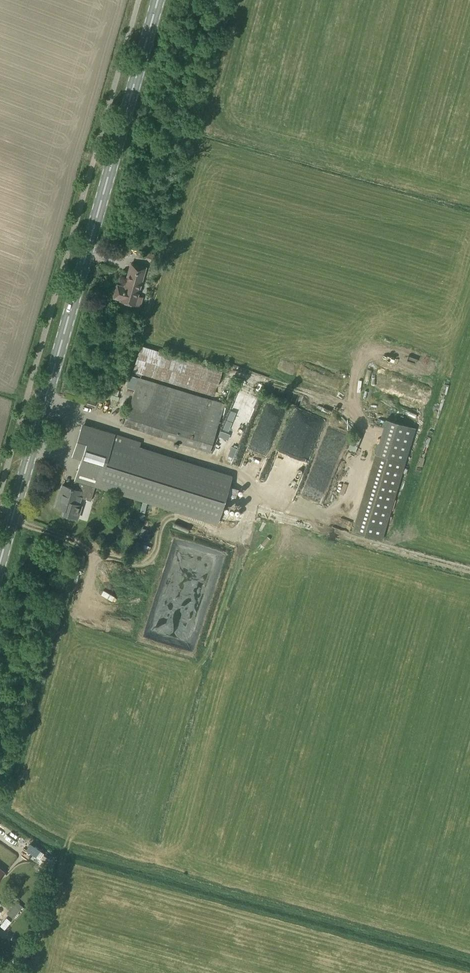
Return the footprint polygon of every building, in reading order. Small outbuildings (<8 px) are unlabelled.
[(157,255),(146,251),(144,257),(156,261),(157,255)] [(146,268),(131,263),(124,286),(118,284),(113,298),(121,300),(120,300),(134,305),(140,307),(143,297),(137,295),(146,268)] [(214,396),(222,370),(140,345),(132,370),(214,396)] [(224,403),(138,377),(123,424),(209,451),(224,403)] [(397,385),(406,390),(409,385),(399,380),(397,385)] [(246,432),(256,401),(241,396),(234,418),(231,417),(228,426),(246,432)] [(295,406),(281,448),(310,458),(324,416),(295,406)] [(375,453),(351,531),(382,540),(384,531),(405,462),(416,428),(385,418),(375,453)] [(81,458),(75,479),(77,480),(95,486),(218,524),(227,494),(236,497),(239,489),(230,486),(232,477),(140,448),(113,440),(115,433),(91,426),(90,429),(87,430),(85,432),(83,433),(81,435),(80,438),(78,440),(78,443),(77,445),(77,448),(77,451),(78,453),(79,456),(81,458)] [(62,494),(58,507),(65,509),(63,514),(77,518),(81,505),(78,504),(81,497),(90,500),(95,486),(77,480),(74,488),(61,484),(58,493),(62,494)] [(12,918),(23,905),(17,900),(15,902),(13,900),(8,906),(10,908),(7,913),(12,918)] [(5,928),(11,920),(7,917),(0,925),(5,928)]
